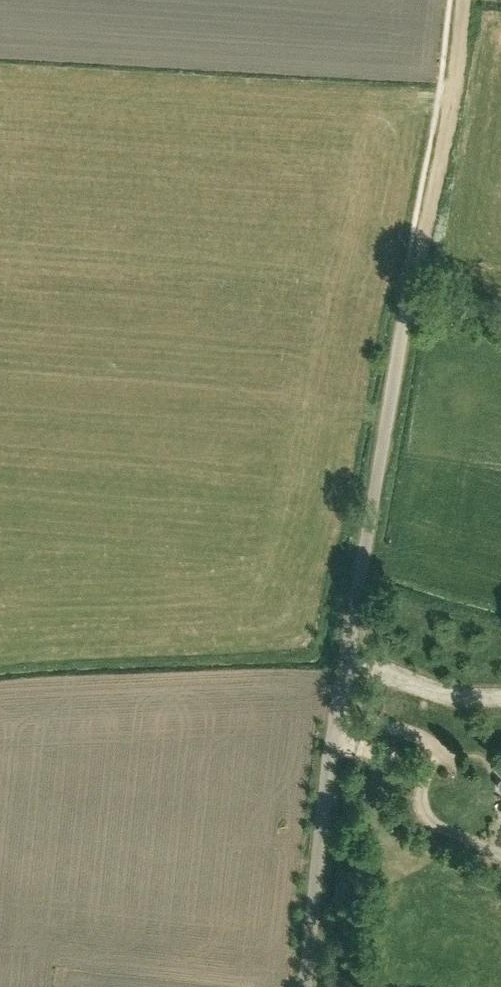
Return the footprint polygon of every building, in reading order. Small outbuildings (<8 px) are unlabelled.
[(393,598),(387,596),(385,607),(391,608),(393,598)]
